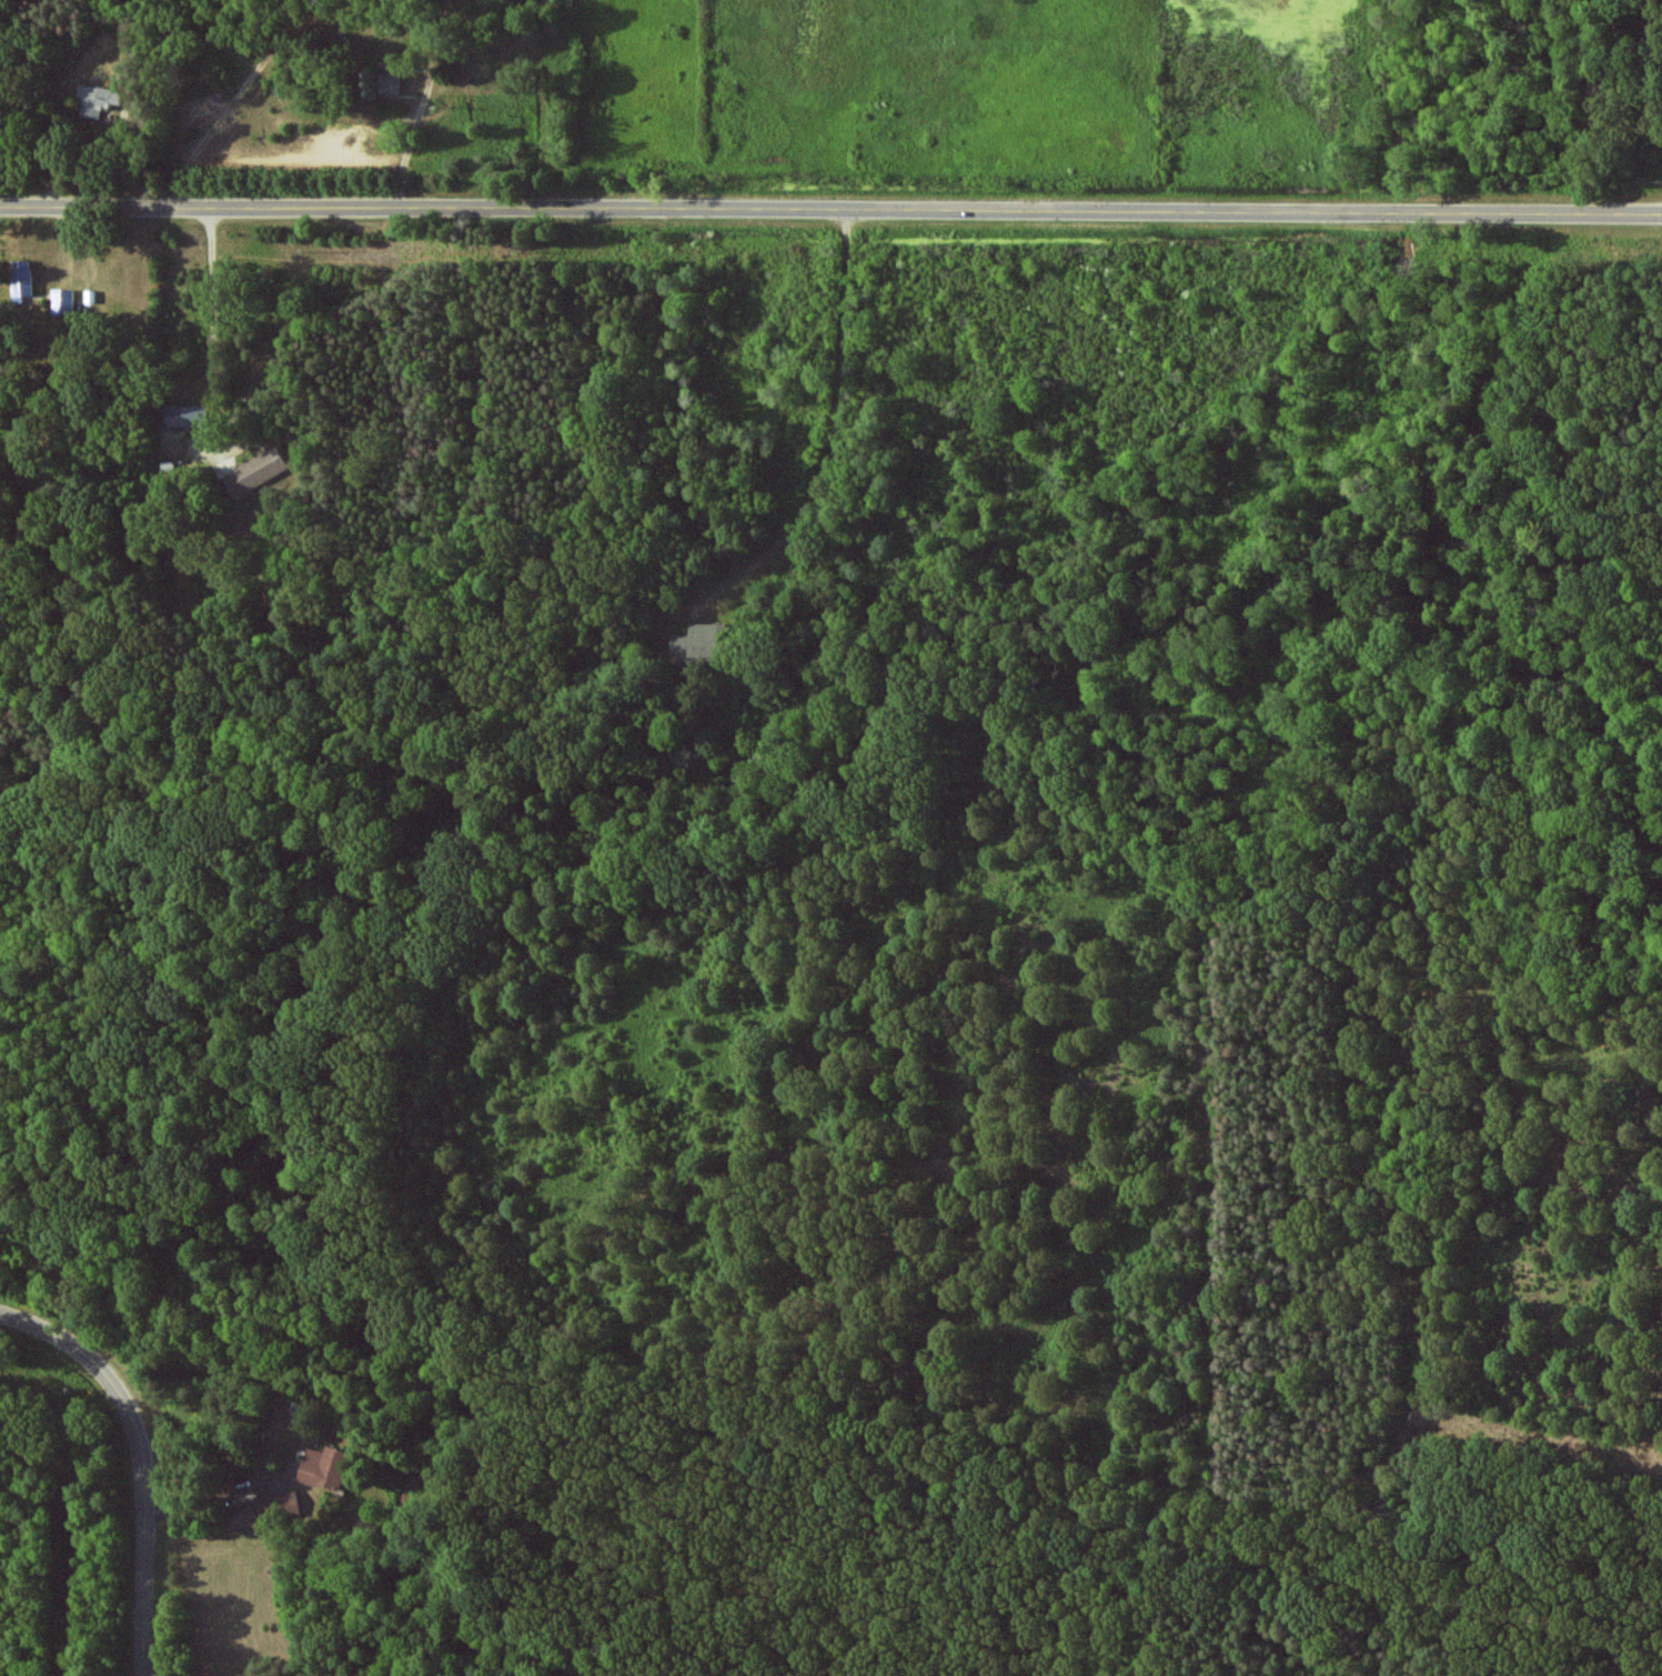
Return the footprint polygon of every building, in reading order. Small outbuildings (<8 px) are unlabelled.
[(401,73),(380,73),(379,93),(401,93),(401,73)] [(80,115),(100,119),(102,110),(109,111),(111,103),(123,105),(125,91),(80,83),(78,97),(83,98),(80,115)] [(32,259),(12,260),(14,303),(24,303),(23,295),(33,295),(32,259)] [(74,289),(52,289),(52,313),(74,313),(74,289)] [(166,426),(206,427),(207,406),(167,405),(166,426)] [(222,477),(234,498),(289,467),(277,446),(222,477)] [(725,623),(689,623),(689,634),(671,634),(671,663),(724,664),(725,623)] [(298,1480),(340,1493),(352,1453),(327,1445),(325,1451),(309,1446),(298,1480)] [(226,1501),(229,1526),(301,1518),(298,1493),(226,1501)]
